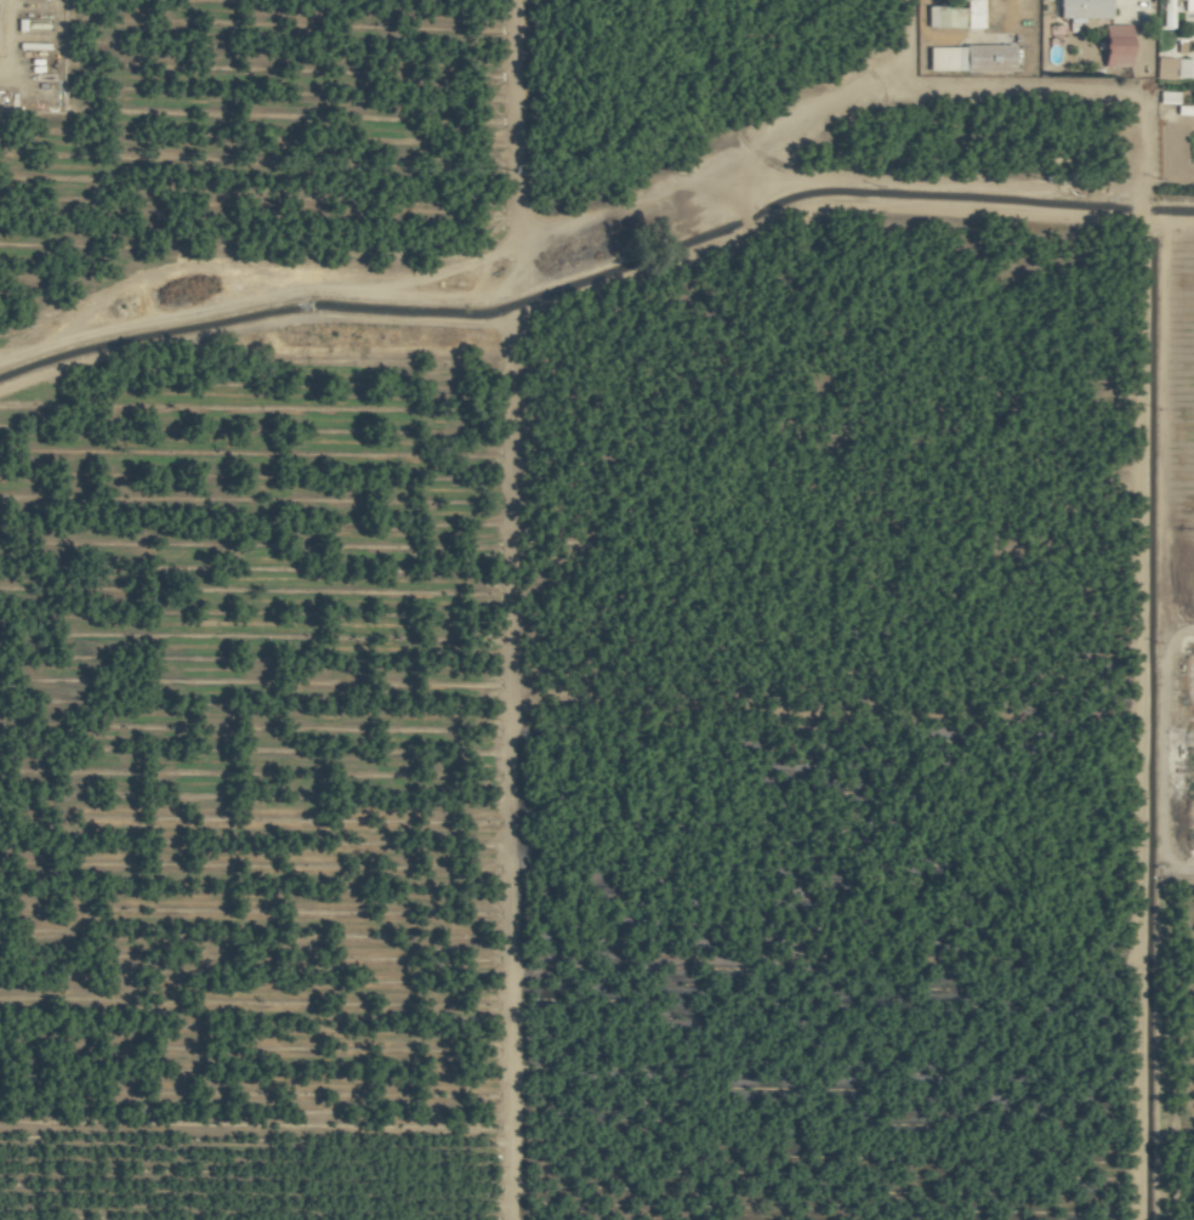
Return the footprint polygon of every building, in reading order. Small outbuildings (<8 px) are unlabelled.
[(981,1),(962,0),(961,9),(926,8),(925,28),(980,30),(981,1)] [(1107,0),(1055,0),(1055,19),(1107,20),(1107,0)] [(1127,67),(1126,26),(1099,27),(1100,68),(1127,67)] [(1010,66),(1010,47),(972,47),(972,66),(1010,66)] [(1173,59),(1154,59),(1154,79),(1172,80),(1173,59)] [(1187,78),(1188,60),(1174,59),(1174,78),(1187,78)] [(1157,103),(1175,104),(1175,93),(1157,92),(1157,103)]
